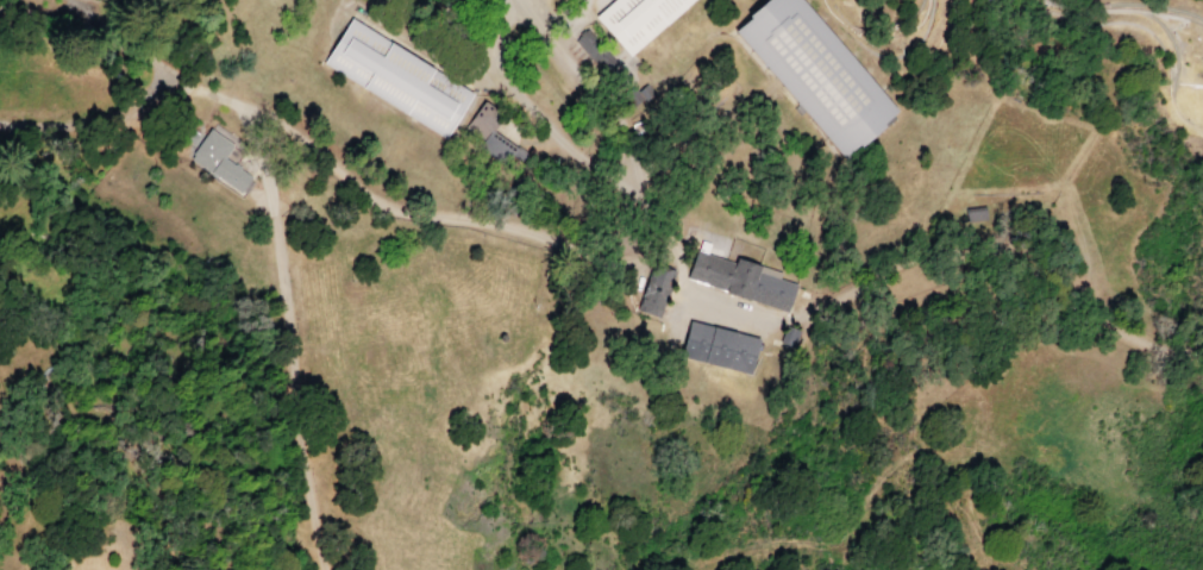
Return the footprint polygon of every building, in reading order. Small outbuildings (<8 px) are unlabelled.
[(590,23),(616,0),(702,0),(627,64),(590,23)] [(735,43),(783,0),(787,0),(895,120),(844,165),(735,43)] [(475,96),(358,25),(330,73),(445,144),(475,96)] [(572,42),(602,74),(615,62),(585,30),(572,42)] [(523,151),(491,131),(502,113),(480,100),(461,130),(481,142),(477,148),(512,169),(523,151)] [(188,162),(240,192),(251,174),(223,158),(233,142),(207,128),(188,162)] [(966,220),(986,219),(985,206),(965,207),(966,220)] [(787,301),(690,269),(701,236),(797,270),(787,301)] [(638,309),(661,316),(674,271),(651,264),(638,309)] [(760,337),(691,320),(682,356),(752,373),(760,337)]
